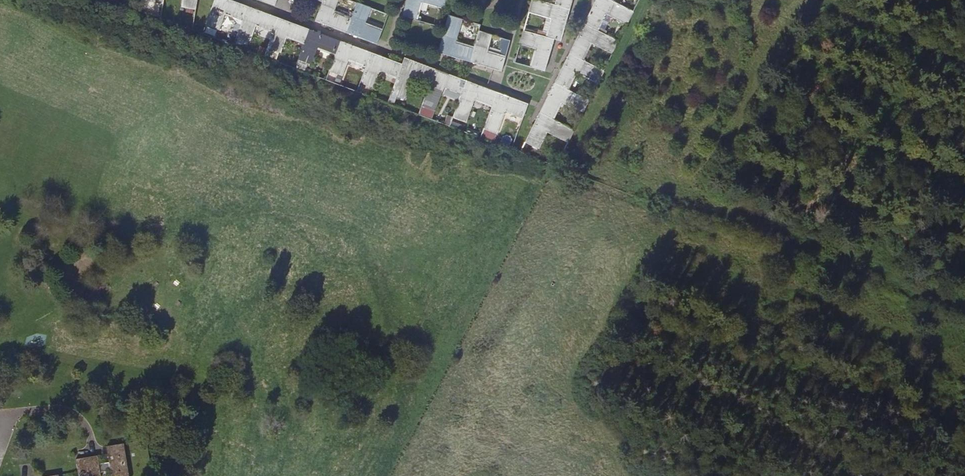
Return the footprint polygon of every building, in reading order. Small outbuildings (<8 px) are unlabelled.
[(181,7),(196,10),(198,0),(182,0),(181,7)] [(205,25),(219,30),(226,14),(243,20),(248,6),(231,0),(215,0),(205,25)] [(322,3),(315,22),(346,33),(351,20),(334,13),(338,0),(323,0),(322,3)] [(402,17),(415,20),(421,2),(445,9),(448,0),(407,0),(402,17)] [(570,9),(557,5),(537,0),(532,0),(528,13),(552,20),(548,37),(554,39),(561,41),(570,9)] [(557,5),(570,9),(573,0),(558,0),(557,5)] [(610,0),(596,0),(584,24),(596,30),(605,13),(618,20),(625,7),(611,1),(610,0)] [(351,20),(346,33),(377,45),(382,31),(365,25),(371,8),(357,3),(351,20)] [(274,32),(279,18),(248,6),(243,20),(237,36),(250,41),(256,25),(274,32)] [(625,7),(618,20),(626,24),(633,11),(625,7)] [(438,53),(470,62),(474,48),(456,43),(462,19),(449,16),(438,53)] [(305,43),(310,30),(279,18),(274,32),(267,48),(281,53),(287,37),(305,43)] [(596,30),(584,24),(569,53),(582,60),(590,43),(602,49),(609,36),(596,30)] [(335,54),(340,41),(310,30),(305,43),(299,60),(312,65),(318,48),(335,54)] [(545,71),(554,39),(548,37),(523,31),(519,44),(536,50),(531,67),(545,71)] [(474,48),(470,62),(501,71),(505,58),(488,53),(492,35),(479,32),(474,48)] [(609,36),(602,49),(611,54),(618,41),(609,36)] [(366,66),(371,53),(340,41),(335,54),(329,71),(342,76),(349,60),(366,66)] [(397,78),(402,64),(371,53),(366,66),(359,83),(374,88),(381,71),(397,78)] [(582,60),(569,53),(554,83),(567,90),(575,73),(586,78),(593,65),(582,60)] [(431,82),(435,70),(404,58),(402,64),(397,78),(391,94),(405,100),(414,76),(431,82)] [(593,65),(586,78),(596,84),(603,70),(593,65)] [(462,94),(466,81),(435,70),(431,82),(422,106),(435,111),(445,87),(462,94)] [(497,93),(466,81),(462,94),(453,118),(467,123),(476,100),(492,106),(497,93)] [(567,90),(554,83),(540,112),(553,119),(561,102),(570,107),(577,95),(567,90)] [(507,111),(523,117),(528,104),(497,93),(492,106),(484,129),(497,134),(507,111)] [(577,95),(570,107),(582,113),(588,100),(577,95)] [(553,119),(540,112),(524,143),(537,149),(546,132),(554,136),(561,123),(553,119)] [(561,123),(554,136),(567,142),(574,129),(561,123)] [(76,459),(78,475),(101,475),(100,472),(110,471),(111,475),(129,475),(124,443),(106,446),(109,462),(99,463),(98,455),(88,457),(76,459)]
